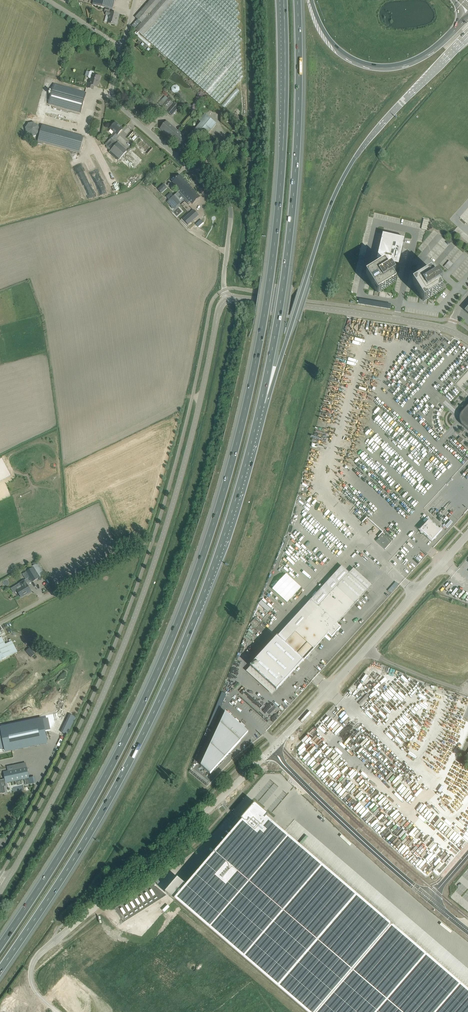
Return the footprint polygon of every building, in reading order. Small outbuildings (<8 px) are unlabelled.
[(93,5),(105,8),(112,10),(115,0),(94,0),(93,5)] [(235,0),(151,0),(136,18),(141,23),(136,29),(220,104),(244,77),(241,75),(243,72),(241,70),(243,68),(241,66),(243,64),(240,62),(242,59),(240,57),(242,55),(239,53),(241,51),(239,49),(241,46),(238,44),(242,40),(238,35),(242,31),(237,27),(241,22),(236,18),(240,13),(235,9),(239,5),(234,1),(235,0)] [(111,12),(112,10),(105,8),(104,12),(106,13),(106,15),(110,16),(108,23),(116,26),(117,22),(116,21),(118,14),(111,12)] [(142,42),(140,45),(149,53),(151,50),(142,42)] [(94,75),(94,73),(93,72),(91,71),(89,72),(88,77),(89,78),(91,79),(90,84),(89,83),(87,88),(93,90),(94,86),(97,87),(100,76),(94,75)] [(86,93),(81,91),(54,84),(48,104),(81,113),(86,93)] [(177,85),(174,85),(171,88),(172,91),(174,93),(178,93),(180,90),(179,87),(177,85)] [(225,109),(240,91),(236,88),(221,105),(225,109)] [(172,116),(180,106),(175,102),(174,103),(169,99),(162,107),(172,116)] [(48,106),(46,113),(80,122),(81,116),(59,109),(48,106)] [(215,124),(209,119),(204,115),(199,121),(200,122),(194,130),(197,133),(204,138),(215,124)] [(177,131),(177,130),(167,121),(160,129),(171,138),(177,131)] [(34,122),(29,123),(25,128),(26,134),(31,137),(37,135),(40,131),(39,125),(34,122)] [(118,135),(119,133),(122,130),(118,126),(119,125),(115,123),(110,128),(115,132),(110,138),(113,140),(117,135),(118,135)] [(84,137),(43,125),(37,142),(80,154),(84,137)] [(131,131),(128,138),(133,141),(137,134),(131,131)] [(177,131),(171,138),(180,146),(187,139),(177,131)] [(245,143),(242,140),(239,137),(236,140),(243,146),(245,143)] [(126,152),(112,141),(108,146),(112,149),(109,152),(118,161),(126,152)] [(131,149),(125,154),(136,165),(141,160),(131,149)] [(169,200),(167,202),(168,202),(171,205),(171,206),(174,209),(177,206),(175,203),(182,197),(189,205),(191,202),(193,204),(200,197),(180,175),(173,182),(180,190),(173,196),(169,200)] [(194,210),(183,220),(188,225),(199,215),(194,210)] [(377,256),(376,260),(387,262),(387,267),(388,269),(389,263),(399,265),(400,261),(403,248),(404,242),(405,239),(382,233),(377,256)] [(447,269),(452,264),(449,260),(443,266),(447,269)] [(391,267),(388,269),(387,267),(384,263),(366,275),(377,294),(396,282),(392,276),(395,274),(391,267)] [(434,277),(431,271),(412,283),(417,291),(416,292),(419,294),(424,302),(442,290),(439,284),(442,282),(438,275),(434,277)] [(459,418),(459,420),(460,421),(460,422),(461,424),(462,425),(467,430),(467,405),(461,413),(460,414),(460,415),(459,417),(459,418)] [(326,483),(320,490),(325,495),(332,487),(326,483)] [(332,501),(339,495),(336,492),(329,497),(332,501)] [(421,531),(420,532),(422,534),(423,533),(424,533),(425,534),(426,536),(428,537),(432,541),(434,539),(435,540),(437,538),(435,537),(441,531),(437,528),(435,526),(433,525),(432,523),(429,520),(420,530),(421,531)] [(39,577),(37,573),(33,567),(26,572),(29,578),(32,582),(39,577)] [(311,600),(250,666),(250,667),(276,690),(288,677),(290,678),(292,675),(291,674),(328,634),(332,638),(335,634),(337,632),(341,628),(337,624),(355,604),(368,590),(349,573),(318,607),(311,600)] [(28,587),(27,584),(24,581),(20,583),(14,587),(17,590),(18,593),(21,597),(21,596),(27,593),(27,594),(31,591),(28,587)] [(260,600),(258,603),(267,612),(270,609),(260,600)] [(9,642),(5,644),(2,638),(0,638),(0,661),(17,652),(13,644),(12,641),(9,642)] [(74,704),(80,706),(84,697),(78,695),(74,704)] [(240,725),(226,712),(201,766),(210,774),(241,741),(240,741),(248,733),(246,731),(247,731),(243,728),(245,726),(241,723),(240,725)] [(0,726),(0,744),(4,743),(5,748),(6,751),(47,742),(45,731),(42,719),(1,728),(1,726),(0,726)] [(37,761),(35,750),(0,758),(0,768),(7,767),(8,771),(4,772),(5,779),(0,780),(0,793),(2,793),(5,793),(5,792),(4,786),(6,786),(6,785),(6,783),(29,778),(27,767),(26,767),(25,763),(37,761)] [(165,892),(305,1011),(467,1011),(467,990),(290,837),(266,818),(268,815),(255,803),(241,819),(242,820),(186,885),(177,878),(165,892)] [(214,808),(205,818),(208,820),(217,810),(214,808)] [(32,998),(27,1002),(29,1004),(35,1011),(40,1008),(32,998)]
